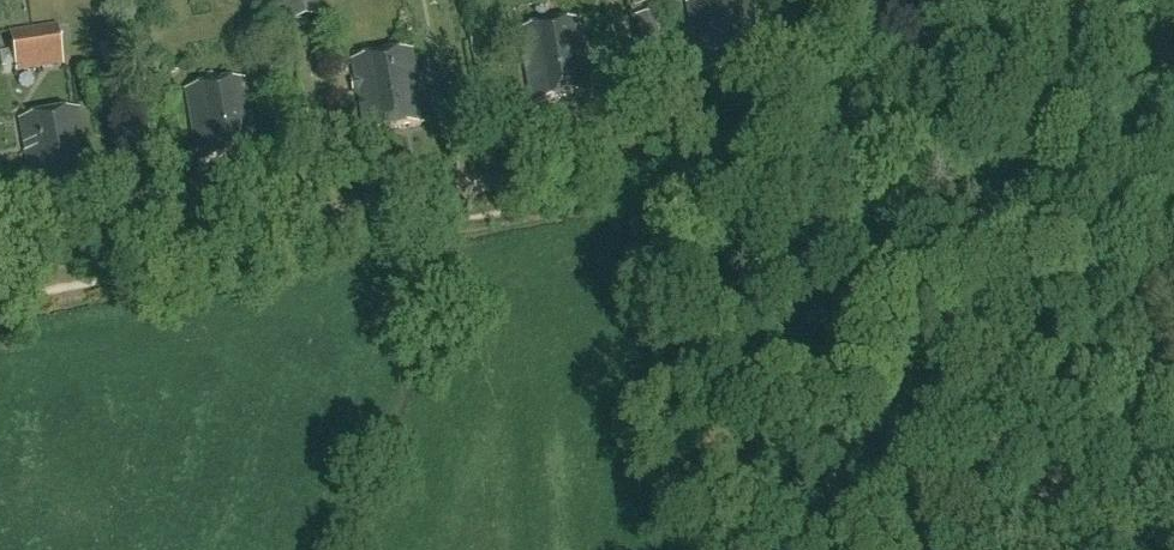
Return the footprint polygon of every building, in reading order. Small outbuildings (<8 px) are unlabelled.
[(273,20),(315,15),(313,0),(270,0),(273,20)] [(730,2),(685,7),(692,77),(737,73),(730,2)] [(564,28),(514,34),(523,107),(572,101),(564,28)] [(1,73),(57,68),(54,32),(0,36),(0,58),(1,73)] [(392,56),(341,63),(352,144),(403,137),(392,56)] [(180,90),(190,170),(242,163),(232,83),(180,90)] [(6,122),(13,199),(68,194),(61,117),(6,122)]
